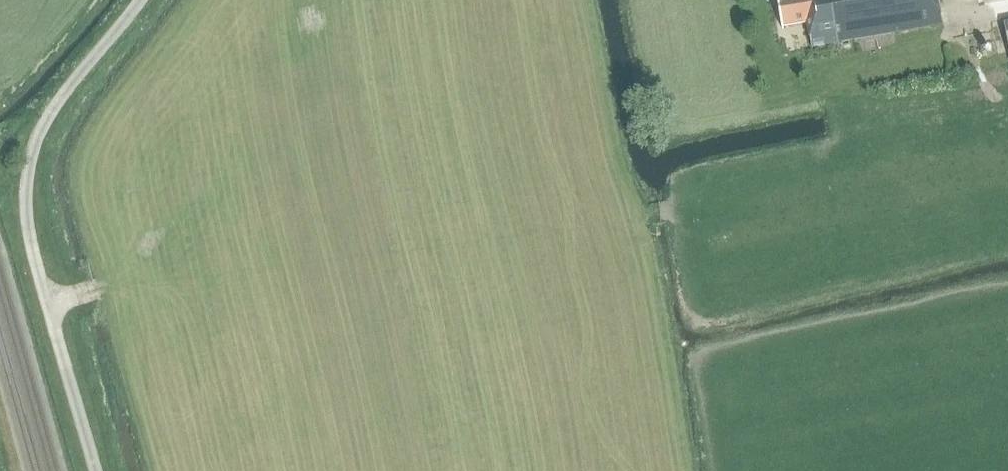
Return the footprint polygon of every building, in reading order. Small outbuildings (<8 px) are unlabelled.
[(779,26),(805,22),(809,47),(940,25),(936,0),(775,0),(779,26)] [(1004,62),(1007,62),(1007,19),(998,20),(1004,62)]
